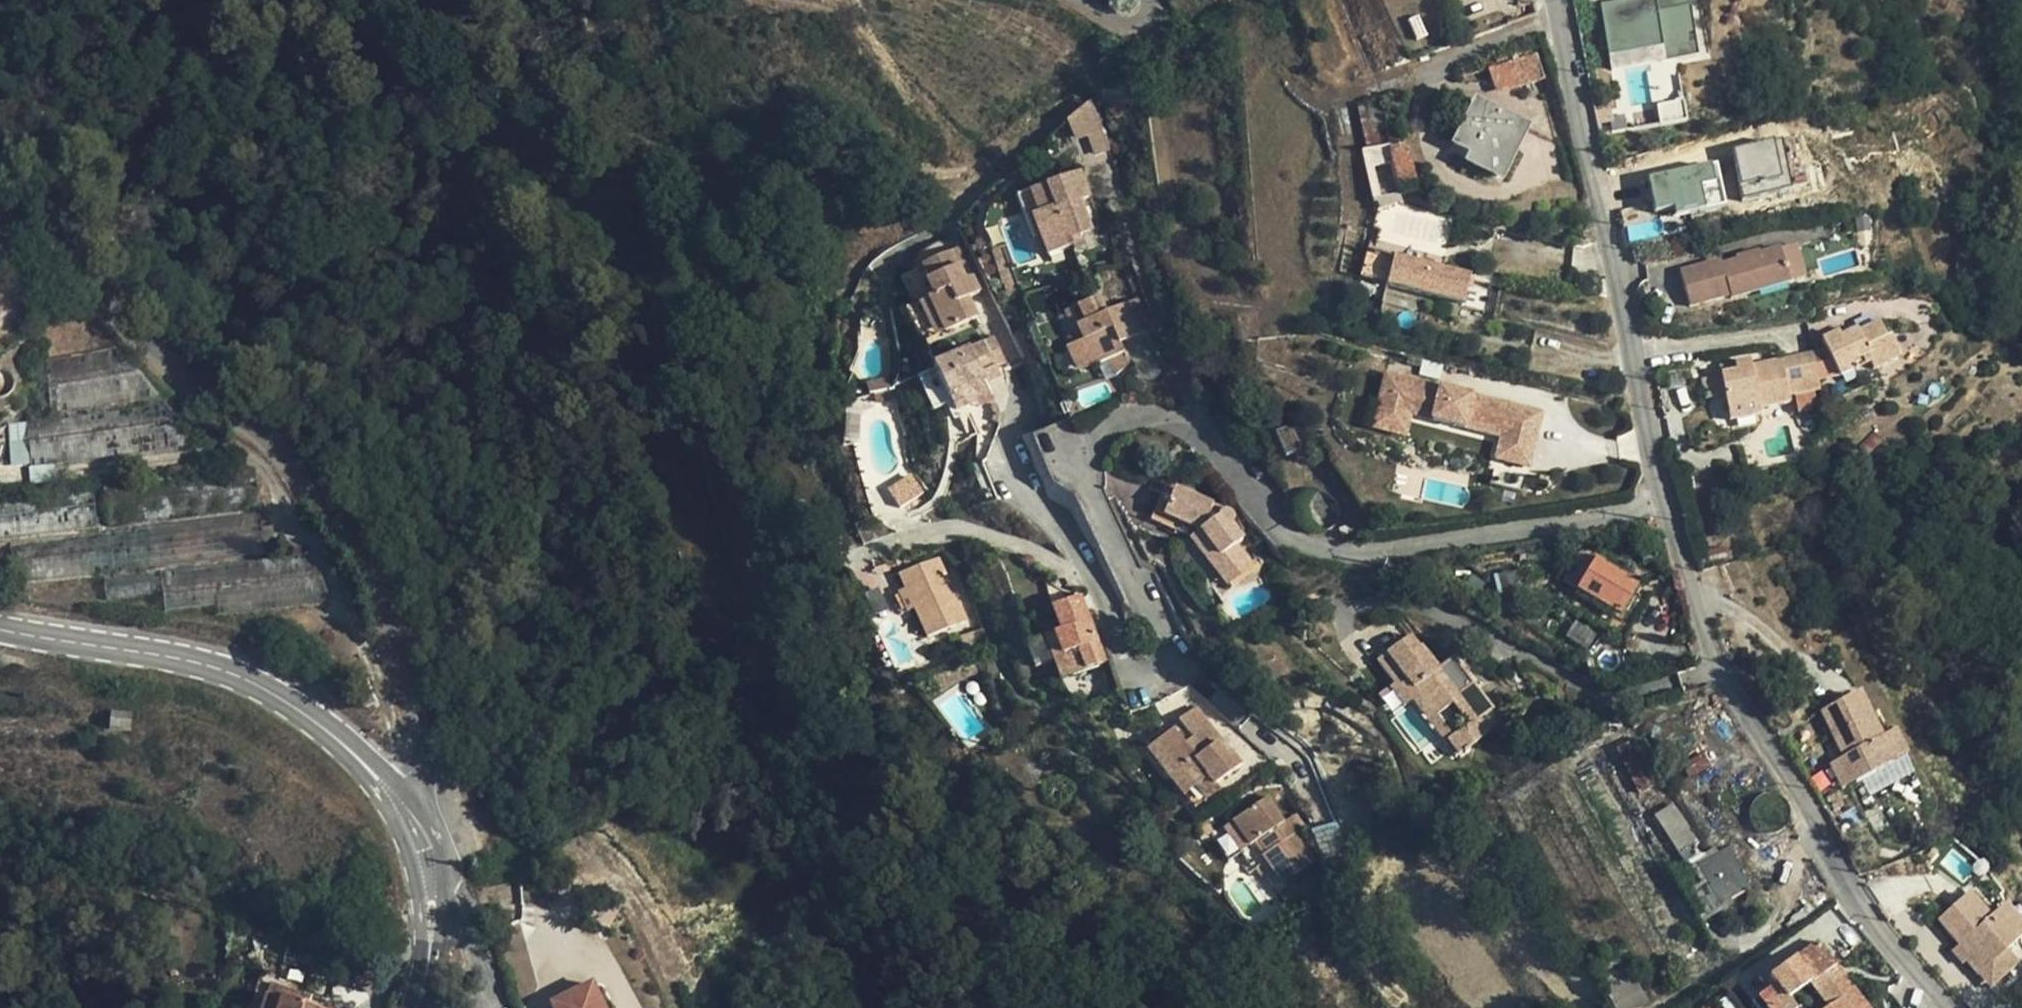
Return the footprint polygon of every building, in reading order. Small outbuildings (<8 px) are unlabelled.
[(1690,0),(1644,0),(1601,6),(1609,58),(1665,50),(1667,65),(1700,61),(1690,0)] [(1487,68),(1496,94),(1544,80),(1536,53),(1487,68)] [(1496,167),(1518,123),(1475,101),(1453,146),(1471,154),(1496,167)] [(1091,102),(1065,113),(1085,157),(1111,145),(1091,102)] [(1527,127),(1518,123),(1496,167),(1492,176),(1500,180),(1527,127)] [(1802,184),(1798,166),(1795,166),(1788,136),(1780,138),(1790,187),(1802,184)] [(1790,187),(1780,138),(1731,149),(1741,198),(1790,187)] [(1466,163),(1492,176),(1496,167),(1471,154),(1466,163)] [(1725,204),(1716,161),(1647,177),(1655,211),(1673,207),(1675,214),(1725,204)] [(1079,170),(1031,190),(1040,212),(1032,215),(1040,234),(1049,255),(1072,246),(1070,240),(1081,235),(1092,231),(1080,201),(1089,197),(1079,170)] [(1016,196),(1025,218),(1032,215),(1040,212),(1031,190),(1016,196)] [(1033,236),(1040,234),(1032,215),(1025,218),(1033,236)] [(1083,241),(1081,235),(1070,240),(1072,246),(1083,241)] [(1779,250),(1788,284),(1803,280),(1794,246),(1779,250)] [(957,247),(950,250),(965,279),(972,276),(957,247)] [(965,279),(950,250),(922,264),(929,279),(926,280),(933,295),(906,308),(924,343),(977,316),(968,297),(979,291),(972,276),(965,279)] [(1711,268),(1710,264),(1679,272),(1688,307),(1729,297),(1729,300),(1788,284),(1779,250),(1758,255),(1760,262),(1736,268),(1735,262),(1721,266),(1711,268)] [(1760,262),(1758,255),(1758,253),(1734,259),(1735,262),(1736,268),(1760,262)] [(1468,272),(1390,256),(1384,285),(1462,302),(1468,272)] [(1083,341),(1094,365),(1123,352),(1119,342),(1149,329),(1136,299),(1105,312),(1098,297),(1064,311),(1079,343),(1083,341)] [(1821,340),(1826,351),(1838,378),(1869,364),(1872,371),(1899,358),(1889,336),(1885,338),(1878,324),(1857,332),(1856,330),(1840,337),(1838,332),(1821,340)] [(959,397),(964,407),(992,394),(982,372),(996,365),(984,341),(934,365),(936,369),(928,373),(944,404),(952,401),(959,397)] [(1083,341),(1079,343),(1068,348),(1079,372),(1094,365),(1083,341)] [(1817,381),(1838,378),(1826,351),(1812,354),(1817,381)] [(51,413),(159,402),(116,354),(46,361),(51,413)] [(1721,375),(1724,396),(1729,422),(1760,416),(1758,407),(1789,402),(1788,396),(1819,391),(1817,381),(1812,354),(1751,365),(1750,360),(1734,362),(1736,371),(1721,375)] [(1719,365),(1721,375),(1736,371),(1734,362),(1719,365)] [(1475,396),(1381,375),(1377,392),(1395,395),(1391,412),(1406,415),(1499,437),(1504,412),(1473,404),(1475,396)] [(1724,396),(1721,375),(1701,378),(1705,399),(1724,396)] [(869,394),(873,393),(888,389),(890,388),(887,378),(866,385),(869,394)] [(888,389),(873,393),(876,404),(891,399),(888,389)] [(1395,395),(1377,392),(1370,431),(1401,438),(1406,415),(1391,412),(1395,395)] [(1499,437),(1531,444),(1538,411),(1475,396),(1473,404),(1504,412),(1499,437)] [(957,410),(964,407),(959,397),(952,401),(957,410)] [(159,402),(51,413),(26,416),(32,468),(200,450),(159,402)] [(8,422),(11,464),(28,463),(25,421),(8,422)] [(1282,437),(1297,463),(1311,454),(1296,428),(1282,437)] [(1531,444),(1499,437),(1488,484),(1520,492),(1531,444)] [(895,490),(899,498),(922,490),(910,475),(899,487),(895,490)] [(263,485),(256,487),(257,497),(268,497),(263,485)] [(0,497),(0,539),(97,529),(93,486),(0,497)] [(1231,562),(1243,553),(1236,544),(1242,539),(1231,523),(1232,522),(1232,520),(1233,518),(1233,516),(1232,514),(1230,512),(1229,511),(1226,511),(1224,512),(1221,513),(1220,515),(1210,511),(1213,503),(1174,487),(1163,515),(1200,530),(1210,542),(1208,544),(1225,567),(1231,562)] [(1210,542),(1200,530),(1189,537),(1199,550),(1208,544),(1210,542)] [(271,531),(261,531),(262,545),(272,544),(271,531)] [(1199,550),(1217,573),(1225,567),(1208,544),(1199,550)] [(1563,581),(1620,614),(1638,584),(1581,551),(1563,581)] [(1252,566),(1243,553),(1231,562),(1225,567),(1217,573),(1227,585),(1252,566)] [(311,556),(161,572),(165,612),(215,607),(216,617),(331,604),(321,580),(311,556)] [(905,588),(914,608),(927,637),(967,619),(938,556),(899,573),(905,588)] [(890,571),(887,563),(873,568),(876,576),(890,571)] [(155,575),(106,580),(108,600),(157,594),(155,575)] [(914,608),(905,588),(897,592),(906,612),(914,608)] [(1105,663),(1079,595),(1052,606),(1061,630),(1054,632),(1070,675),(1105,663)] [(1453,736),(1446,741),(1458,755),(1493,729),(1482,714),(1478,717),(1457,689),(1441,668),(1438,671),(1424,652),(1410,634),(1376,660),(1396,687),(1406,680),(1413,690),(1415,688),(1420,694),(1436,715),(1453,736)] [(1438,671),(1441,668),(1427,650),(1424,652),(1438,671)] [(1403,707),(1412,701),(1420,694),(1415,688),(1413,690),(1406,680),(1396,687),(1391,691),(1403,707)] [(1478,717),(1482,714),(1461,686),(1457,689),(1478,717)] [(1412,701),(1428,722),(1436,715),(1420,694),(1412,701)] [(1860,698),(1823,715),(1845,762),(1857,787),(1894,770),(1882,744),(1860,698)] [(1178,720),(1180,723),(1192,738),(1184,744),(1172,729),(1172,730),(1146,749),(1171,781),(1182,772),(1204,801),(1217,791),(1213,786),(1241,766),(1230,751),(1227,753),(1218,741),(1221,739),(1197,707),(1178,720)] [(131,715),(111,713),(110,722),(110,723),(109,725),(109,727),(131,729),(131,715)] [(1453,736),(1436,715),(1428,722),(1444,743),(1446,741),(1453,736)] [(1192,738),(1180,723),(1172,729),(1184,744),(1192,738)] [(1895,738),(1882,744),(1894,770),(1907,764),(1895,738)] [(1227,753),(1230,751),(1221,739),(1218,741),(1227,753)] [(1857,787),(1845,762),(1832,768),(1844,793),(1857,787)] [(1193,810),(1204,801),(1182,772),(1171,781),(1193,810)] [(1266,796),(1232,820),(1250,845),(1253,843),(1258,839),(1267,851),(1262,855),(1282,883),(1316,859),(1296,832),(1301,828),(1292,815),(1284,821),(1266,796)] [(1682,854),(1695,846),(1698,844),(1672,806),(1656,817),(1681,855),(1682,854)] [(1292,815),(1301,828),(1305,825),(1297,813),(1292,815)] [(1250,845),(1232,820),(1222,827),(1239,852),(1250,845)] [(1253,843),(1262,855),(1267,851),(1258,839),(1253,843)] [(1729,845),(1705,860),(1696,865),(1709,885),(1697,892),(1709,911),(1753,885),(1729,845)] [(1692,868),(1696,865),(1705,860),(1695,846),(1682,854),(1692,868)] [(1969,900),(1938,924),(1959,950),(1969,963),(1980,976),(2004,957),(2011,952),(1989,926),(1969,900)] [(1989,926),(2011,952),(2021,943),(2021,934),(2005,913),(1989,926)] [(1817,943),(1796,959),(1795,958),(1769,978),(1774,985),(1759,996),(1767,1007),(1865,1007),(1817,943)] [(1959,950),(1952,955),(1963,968),(1969,963),(1959,950)] [(2004,957),(1980,976),(1991,989),(2014,970),(2004,957)] [(304,1005),(307,995),(279,985),(274,999),(266,996),(262,1007),(312,1007),(304,1005)] [(592,985),(550,1004),(552,1007),(603,1007),(592,985)] [(1757,1007),(1767,1007),(1759,996),(1752,1001),(1757,1007)]
